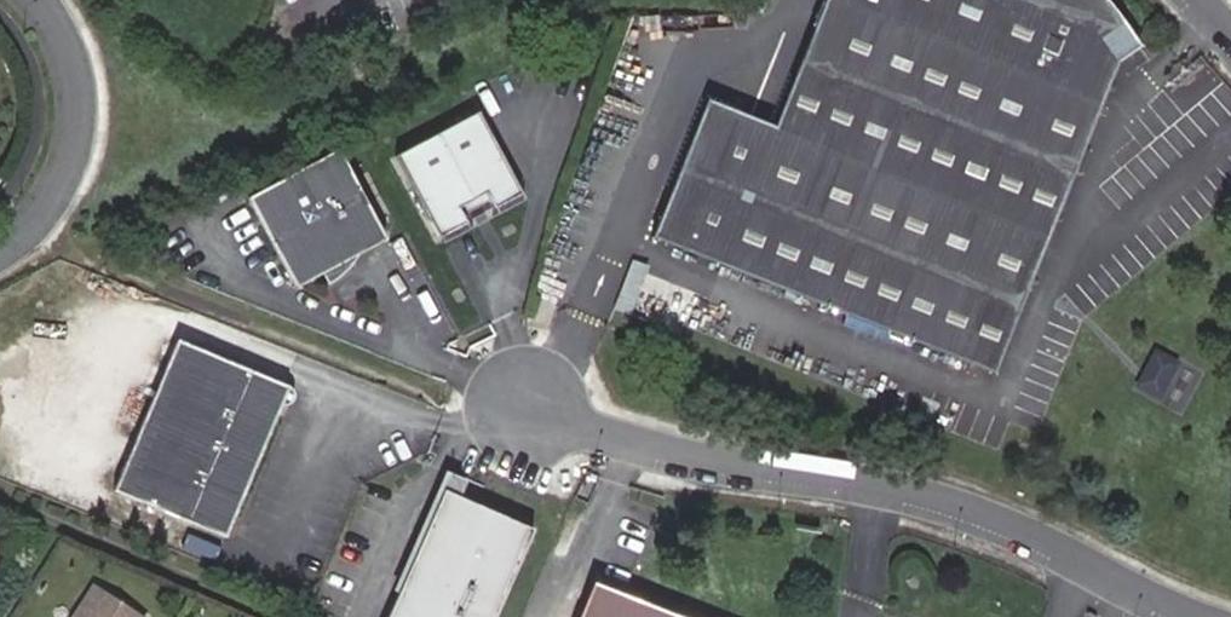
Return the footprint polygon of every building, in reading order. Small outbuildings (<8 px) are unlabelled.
[(1115,63),(1138,47),(1104,0),(824,0),(773,127),(706,100),(652,237),(992,374),(1115,63)] [(521,193),(477,112),(393,156),(437,238),(466,223),(462,216),(458,208),(483,194),(488,202),(491,209),(521,193)] [(384,239),(336,150),(328,153),(245,198),(293,288),(384,239)] [(462,216),(488,202),(483,194),(458,208),(462,216)] [(628,315),(648,267),(632,261),(613,309),(628,315)] [(223,538),(279,405),(282,406),(288,405),(291,402),(293,399),(293,394),(290,388),(176,340),(112,490),(223,538)] [(532,530),(442,491),(386,616),(493,616),(532,530)] [(590,583),(577,616),(676,616),(590,583)] [(92,586),(72,616),(140,616),(92,586)]
